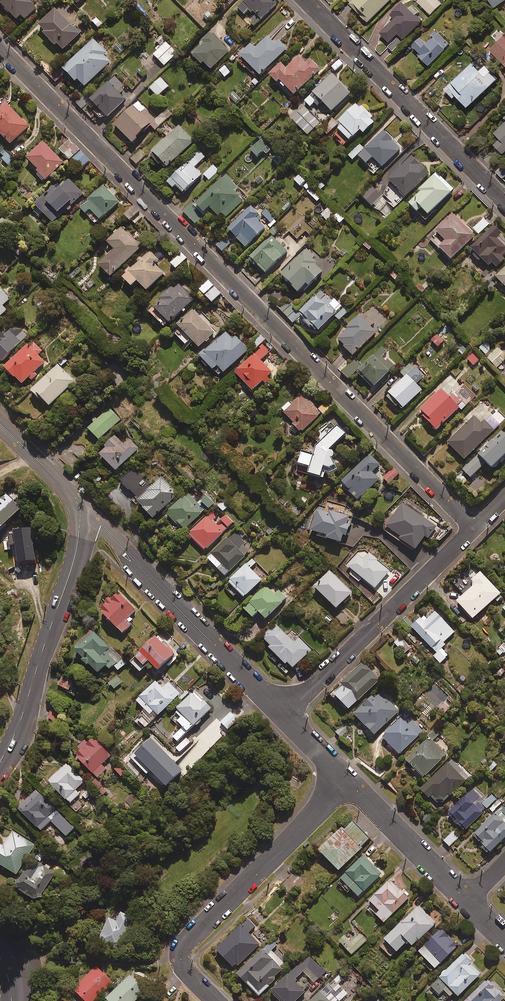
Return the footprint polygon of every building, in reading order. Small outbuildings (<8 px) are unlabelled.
[(29,0),(0,0),(0,3),(17,22),(23,17),(26,20),(37,9),(29,0)] [(247,12),(251,15),(253,14),(255,16),(248,23),(253,28),(276,6),(270,0),(247,0),(237,10),(243,16),(247,12)] [(346,1),(368,24),(392,0),(347,0),(346,1)] [(497,8),(504,3),(504,0),(491,0),(497,8)] [(386,47),(392,53),(402,43),(398,39),(400,37),(404,41),(421,23),(415,17),(420,12),(412,5),(408,9),(400,2),(388,14),(394,20),(380,35),(390,44),(386,47)] [(45,35),(57,47),(59,45),(65,51),(82,33),(56,9),(40,27),(47,33),(45,35)] [(429,68),(451,46),(435,29),(429,35),(433,39),(426,45),(420,40),(413,47),(422,56),(420,58),(429,68)] [(229,53),(209,34),(200,44),(202,46),(192,57),(201,66),(203,64),(210,72),(229,53)] [(490,52),(504,67),(504,37),(490,52)] [(266,38),(259,46),(256,43),(251,48),(249,46),(235,61),(244,70),(246,68),(258,79),(287,50),(278,42),(274,46),(266,38)] [(108,53),(95,40),(65,70),(77,83),(79,81),(87,88),(112,63),(105,56),(108,53)] [(176,54),(165,44),(154,55),(165,66),(176,54)] [(320,71),(310,61),(305,65),(299,58),(286,71),(280,65),(268,78),(276,85),(278,83),(281,85),(279,87),(283,91),(284,89),(293,98),(320,71)] [(497,81),(485,69),(480,73),(472,65),(446,91),(454,99),(456,98),(467,110),(497,81)] [(230,73),(225,67),(219,72),(224,79),(230,73)] [(51,78),(56,83),(64,75),(59,70),(51,78)] [(251,90),(259,83),(250,75),(243,82),(251,90)] [(332,75),(304,103),(311,110),(314,107),(317,109),(321,105),(331,115),(351,94),(332,75)] [(126,100),(121,96),(125,91),(122,88),(124,86),(115,77),(91,101),(93,102),(89,106),(102,119),(106,115),(109,118),(126,100)] [(170,87),(161,78),(150,88),(159,97),(170,87)] [(75,103),(81,110),(90,103),(84,95),(75,103)] [(3,99),(0,102),(0,133),(12,146),(30,128),(3,99)] [(139,103),(116,126),(135,145),(139,140),(138,139),(151,126),(156,131),(173,114),(167,109),(156,120),(139,103)] [(320,123),(302,106),(289,120),(307,137),(320,123)] [(374,125),(371,121),(373,120),(361,107),(359,108),(357,106),(338,124),(341,127),(332,136),(343,148),(359,132),(363,136),(374,125)] [(338,124),(332,118),(320,130),(327,136),(338,124)] [(494,147),(504,156),(504,155),(504,124),(494,135),(500,141),(494,147)] [(193,143),(178,128),(150,155),(165,170),(193,143)] [(382,169),(401,150),(383,132),(358,157),(366,164),(371,159),(382,169)] [(81,152),(70,141),(61,151),(71,161),(81,152)] [(271,151),(261,141),(250,152),(256,158),(263,152),(266,156),(271,151)] [(65,164),(44,143),(28,159),(40,171),(35,175),(45,184),(65,164)] [(205,157),(197,149),(193,154),(195,156),(169,182),(182,195),(201,176),(194,168),(205,157)] [(144,157),(139,151),(131,159),(137,165),(144,157)] [(14,162),(7,152),(1,157),(9,166),(14,162)] [(90,162),(82,153),(74,161),(82,169),(90,162)] [(273,153),(269,157),(278,167),(282,163),(273,153)] [(389,170),(394,175),(387,182),(405,199),(429,175),(411,158),(401,168),(396,163),(389,170)] [(219,171),(213,165),(204,176),(209,181),(219,171)] [(453,191),(436,174),(419,192),(421,194),(409,207),(417,215),(420,211),(427,218),(453,191)] [(306,182),(299,175),(293,181),(300,188),(306,182)] [(238,190),(225,176),(196,205),(193,202),(181,213),(193,225),(210,209),(222,222),(242,202),(234,194),(238,190)] [(83,194),(70,181),(61,191),(58,188),(38,207),(55,225),(62,218),(60,217),(83,194)] [(119,203),(104,187),(81,209),(96,225),(119,203)] [(381,212),(389,204),(371,187),(361,198),(372,207),(373,205),(381,212)] [(321,198),(311,190),(307,193),(317,202),(321,198)] [(124,216),(130,223),(142,212),(136,205),(124,216)] [(336,213),(328,205),(325,208),(327,210),(321,216),(326,222),(336,213)] [(261,219),(250,208),(227,232),(245,249),(266,228),(259,221),(261,219)] [(264,210),(259,214),(272,226),(276,221),(264,210)] [(345,221),(338,214),(333,219),(340,226),(345,221)] [(475,238),(450,214),(433,231),(444,242),(437,248),(451,262),(475,238)] [(473,231),(478,236),(489,225),(484,220),(473,231)] [(143,247),(122,227),(107,242),(116,250),(100,267),(113,279),(143,247)] [(504,256),(504,244),(500,238),(503,235),(495,227),(469,251),(479,262),(481,261),(488,269),(492,265),(496,270),(504,263),(502,259),(504,256)] [(287,253),(271,238),(247,262),(254,268),(256,266),(265,276),(287,253)] [(160,261),(148,249),(122,277),(134,288),(139,283),(149,292),(165,275),(156,266),(160,261)] [(314,266),(317,264),(312,260),(314,258),(305,250),(280,277),(298,294),(305,286),(308,288),(322,274),(314,266)] [(188,260),(183,254),(172,264),(178,270),(188,260)] [(470,261),(465,256),(458,263),(463,269),(470,261)] [(496,280),(504,289),(504,270),(496,280)] [(206,296),(215,288),(209,282),(200,290),(206,296)] [(195,300),(178,283),(162,299),(163,301),(151,314),(167,329),(195,300)] [(215,288),(206,296),(214,304),(222,295),(215,288)] [(0,289),(0,320),(8,312),(4,307),(11,300),(0,289)] [(316,335),(333,317),(339,322),(349,312),(335,299),(331,303),(320,292),(297,316),(316,335)] [(216,333),(193,311),(178,326),(201,349),(216,333)] [(376,335),(370,329),(374,324),(366,316),(362,320),(359,317),(347,329),(349,331),(337,342),(353,358),(376,335)] [(21,328),(14,335),(11,332),(6,338),(0,332),(0,366),(29,336),(21,328)] [(234,340),(227,333),(210,351),(209,349),(201,357),(222,379),(250,351),(236,338),(234,340)] [(267,341),(261,336),(253,344),(258,350),(267,341)] [(444,342),(437,336),(431,342),(438,348),(444,342)] [(43,352),(33,342),(6,369),(24,386),(31,379),(33,381),(38,377),(35,374),(46,363),(39,356),(43,352)] [(271,353),(265,347),(237,374),(255,393),(274,375),(261,362),(271,353)] [(498,348),(487,358),(497,369),(504,361),(504,356),(498,348)] [(386,353),(382,349),(356,374),(362,381),(364,379),(374,389),(396,367),(384,355),(386,353)] [(479,361),(472,354),(466,359),(473,367),(479,361)] [(76,383),(58,365),(33,392),(51,409),(76,383)] [(424,378),(412,366),(400,379),(402,381),(387,397),(402,412),(421,392),(415,387),(424,378)] [(473,399),(462,388),(450,401),(440,391),(418,412),(427,421),(425,422),(436,433),(460,409),(461,410),(473,399)] [(323,415),(304,395),(292,407),(289,404),(282,411),(296,425),(294,427),(302,435),(323,415)] [(120,419),(109,408),(89,430),(100,441),(120,419)] [(500,426),(491,417),(482,426),(474,418),(447,445),(465,462),(500,426)] [(337,458),(337,456),(332,453),(347,438),(330,421),(313,438),(321,445),(317,457),(304,453),(300,466),(313,470),(311,476),(326,481),(328,474),(333,475),(342,471),(335,461),(337,458)] [(501,433),(462,474),(470,481),(485,466),(491,473),(504,459),(504,437),(501,433)] [(125,445),(117,438),(100,456),(118,472),(140,449),(130,440),(125,445)] [(381,466),(371,455),(342,484),(360,502),(381,481),(373,474),(381,466)] [(135,467),(121,481),(136,496),(131,501),(136,505),(138,503),(155,520),(180,494),(162,476),(154,485),(135,467)] [(399,476),(393,470),(385,479),(391,485),(399,476)] [(23,510),(14,502),(18,498),(10,490),(0,501),(0,532),(1,534),(23,510)] [(205,512),(189,495),(168,515),(185,532),(205,512)] [(215,505),(208,498),(203,504),(210,510),(215,505)] [(229,507),(223,500),(217,506),(224,512),(229,507)] [(438,528),(403,504),(384,531),(417,553),(427,538),(430,540),(438,528)] [(226,516),(218,525),(214,521),(220,515),(215,510),(190,537),(206,552),(234,524),(226,516)] [(318,510),(312,532),(317,533),(316,536),(346,546),(353,526),(348,525),(350,518),(331,512),(330,514),(318,510)] [(226,578),(252,554),(244,545),(247,542),(237,532),(208,559),(226,578)] [(246,600),(264,582),(251,570),(258,563),(254,558),(229,583),(246,600)] [(354,594),(331,572),(316,588),(339,610),(354,594)] [(501,596),(480,574),(470,583),(474,588),(456,604),(472,622),(501,596)] [(275,595),(266,586),(244,610),(254,619),(260,613),(268,621),(288,599),(279,590),(275,595)] [(101,613),(124,635),(133,626),(131,625),(134,622),(131,619),(137,612),(119,595),(114,600),(111,600),(109,601),(107,604),(108,607),(101,613)] [(435,613),(427,620),(424,617),(411,629),(435,655),(433,658),(440,665),(448,657),(439,648),(455,633),(435,613)] [(272,647),(270,649),(289,667),(290,666),(295,670),(313,652),(300,639),(295,643),(276,625),(263,638),(272,647)] [(93,632),(74,654),(90,669),(92,667),(101,675),(107,668),(111,671),(114,667),(120,671),(127,662),(93,632)] [(176,657),(156,637),(131,663),(142,674),(151,664),(161,673),(176,657)] [(495,653),(501,658),(504,654),(504,642),(495,653)] [(380,682),(363,664),(341,686),(342,688),(332,698),(348,713),(380,682)] [(123,682),(117,677),(110,685),(116,690),(123,682)] [(73,683),(62,678),(58,686),(70,691),(73,683)] [(164,689),(157,683),(138,703),(152,716),(156,713),(160,717),(181,695),(169,683),(164,689)] [(399,713),(379,692),(353,717),(374,738),(399,713)] [(198,728),(213,709),(205,702),(204,704),(192,694),(171,718),(183,728),(173,740),(178,744),(188,733),(189,735),(196,726),(198,728)] [(63,718),(53,710),(48,717),(58,725),(63,718)] [(239,721),(231,713),(219,727),(227,734),(239,721)] [(423,732),(405,716),(382,740),(399,757),(423,732)] [(440,734),(436,729),(427,737),(432,741),(440,734)] [(192,744),(187,739),(177,749),(181,754),(192,744)] [(90,746),(86,742),(80,749),(82,751),(76,758),(99,779),(107,770),(103,766),(112,756),(95,740),(90,746)] [(446,756),(429,740),(405,765),(423,781),(446,756)] [(85,783),(64,762),(46,780),(71,805),(81,796),(77,792),(85,783)] [(473,775),(460,763),(455,767),(450,762),(419,794),(428,802),(430,799),(440,809),(473,775)] [(120,766),(115,770),(122,778),(127,774),(120,766)] [(93,794),(88,788),(81,794),(86,800),(93,794)] [(486,800),(475,788),(447,816),(464,834),(497,801),(491,795),(486,800)] [(76,829),(37,792),(19,810),(42,833),(52,823),(67,838),(76,829)] [(504,807),(473,838),(490,855),(504,841),(504,808),(504,807)] [(436,816),(428,810),(420,819),(428,825),(436,816)] [(371,840),(354,822),(345,831),(342,829),(320,852),(340,871),(371,840)] [(461,837),(454,830),(443,842),(450,849),(461,837)] [(11,831),(0,850),(0,866),(18,877),(36,846),(11,831)] [(48,855),(39,851),(35,859),(44,863),(48,855)] [(383,877),(366,859),(339,884),(349,894),(353,891),(360,899),(383,877)] [(57,875),(43,867),(38,874),(29,869),(18,886),(19,891),(40,903),(57,875)] [(410,898),(391,880),(370,902),(374,906),(371,909),(385,923),(410,898)] [(436,925),(418,907),(385,940),(398,953),(409,942),(414,947),(436,925)] [(256,928),(249,922),(218,953),(236,970),(260,946),(249,935),(256,928)] [(368,942),(356,930),(341,944),(353,956),(368,942)] [(460,948),(443,930),(419,952),(436,970),(460,948)] [(276,945),(272,941),(239,976),(259,996),(275,979),(274,978),(286,966),(271,951),(276,945)] [(464,953),(426,993),(435,1000),(445,1000),(454,992),(460,998),(482,975),(470,963),(472,960),(464,953)] [(308,955),(272,992),(280,1000),(297,1000),(306,992),(294,981),(303,971),(314,982),(325,971),(308,955)] [(98,968),(75,992),(84,1000),(97,1000),(114,984),(98,968)] [(339,974),(312,1000),(340,1000),(347,993),(338,984),(343,978),(339,974)] [(131,977),(107,1000),(108,1000),(137,1000),(146,992),(131,977)] [(487,982),(469,1000),(504,1000),(504,999),(487,982)]
